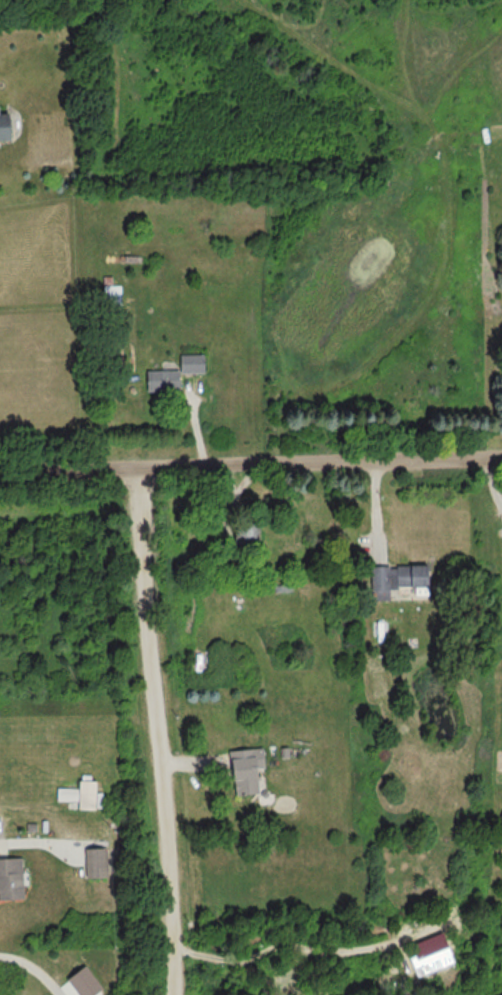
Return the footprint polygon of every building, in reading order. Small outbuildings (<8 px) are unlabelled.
[(10,141),(9,114),(0,114),(0,141),(10,141)] [(100,285),(100,311),(118,311),(118,285),(100,285)] [(142,389),(177,389),(177,372),(202,371),(202,354),(175,354),(175,369),(142,370),(142,389)] [(248,521),(230,521),(230,544),(248,544),(248,521)] [(386,600),(385,587),(426,587),(426,565),(367,566),(368,600),(386,600)] [(388,621),(371,621),(371,649),(388,649),(388,621)] [(251,768),(260,767),(260,748),(224,750),(225,794),(252,793),(251,768)] [(73,809),(91,809),(91,780),(73,780),(73,809)] [(103,847),(82,847),(82,877),(103,877),(103,847)] [(19,899),(17,858),(0,858),(0,900),(19,899)]
